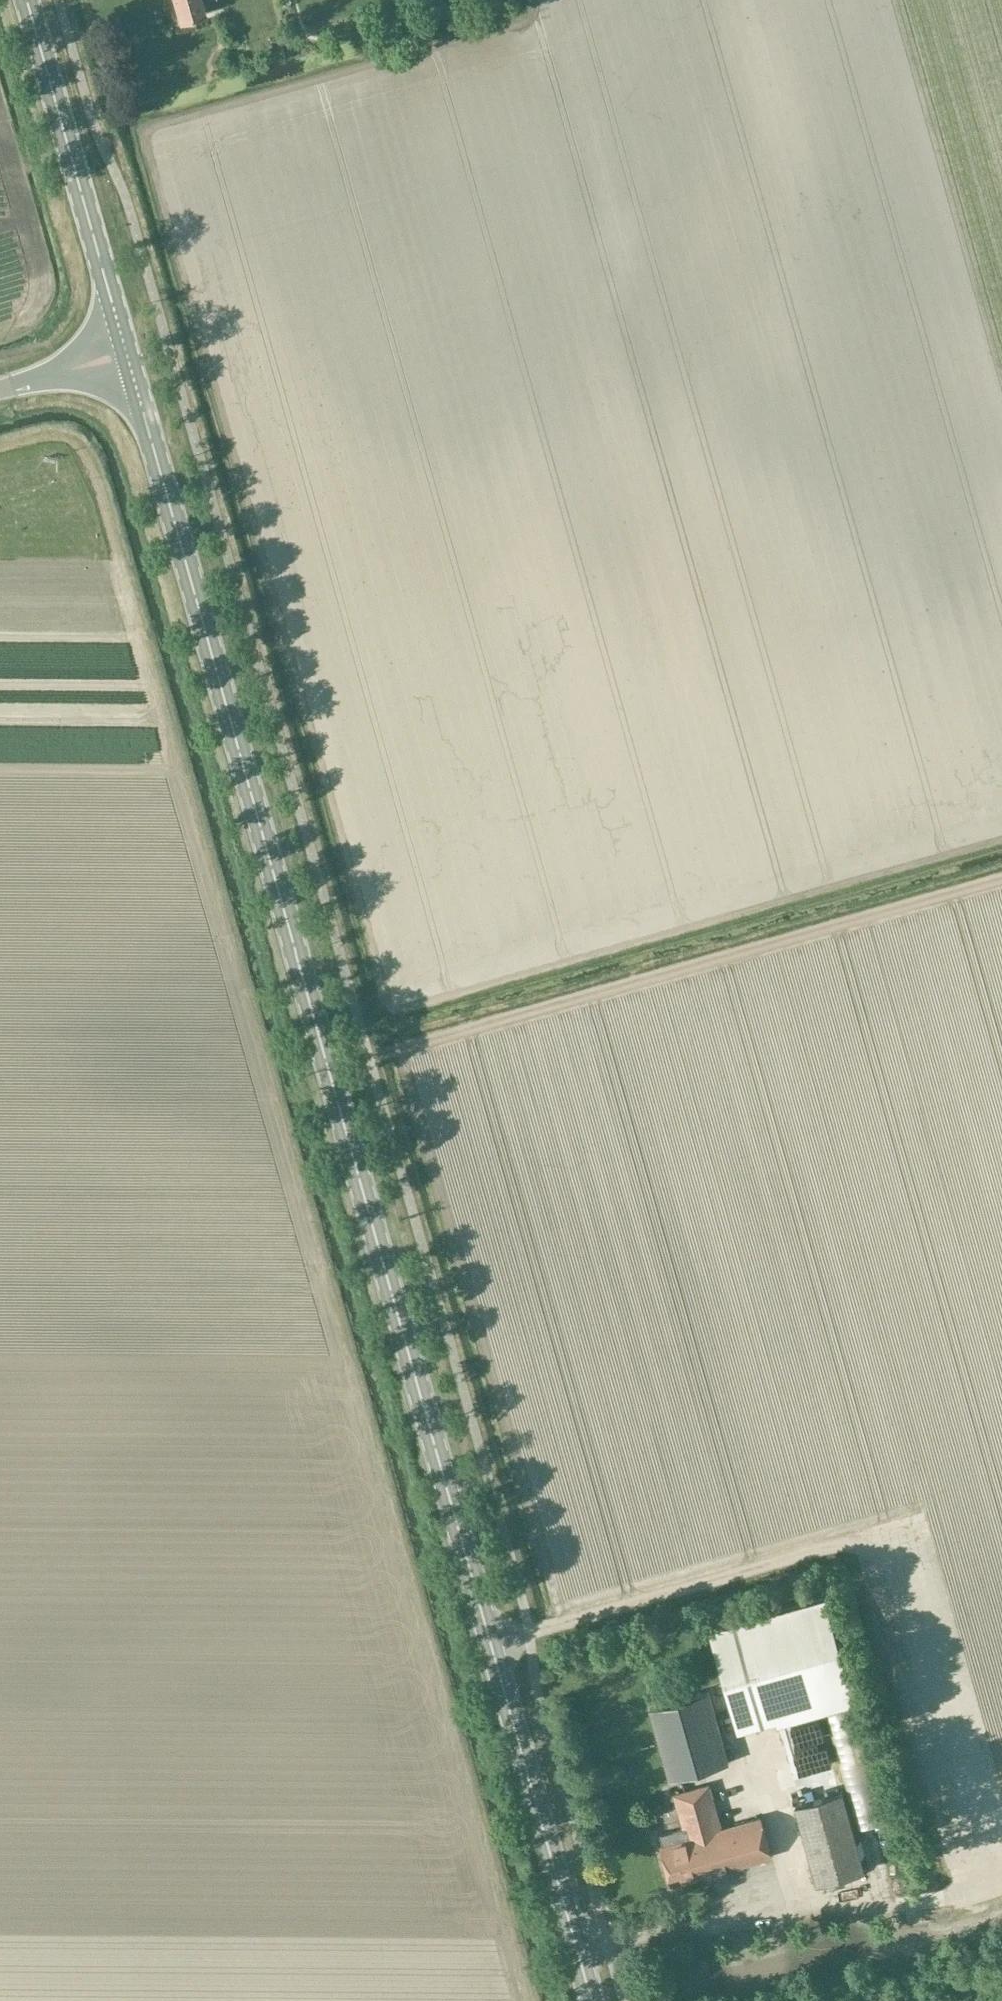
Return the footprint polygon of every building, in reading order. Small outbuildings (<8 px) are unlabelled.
[(178,20),(204,13),(200,1),(203,0),(173,0),(178,20)] [(888,1819),(846,1664),(826,1593),(710,1626),(739,1728),(777,1717),(778,1721),(824,1708),(856,1827),(888,1819)] [(669,1778),(728,1761),(709,1690),(649,1707),(669,1778)] [(823,1719),(782,1731),(801,1801),(795,1803),(817,1882),(864,1870),(823,1719)] [(662,1843),(660,1844),(671,1882),(770,1855),(760,1816),(721,1827),(709,1783),(674,1793),(683,1826),(659,1832),(662,1843)]
